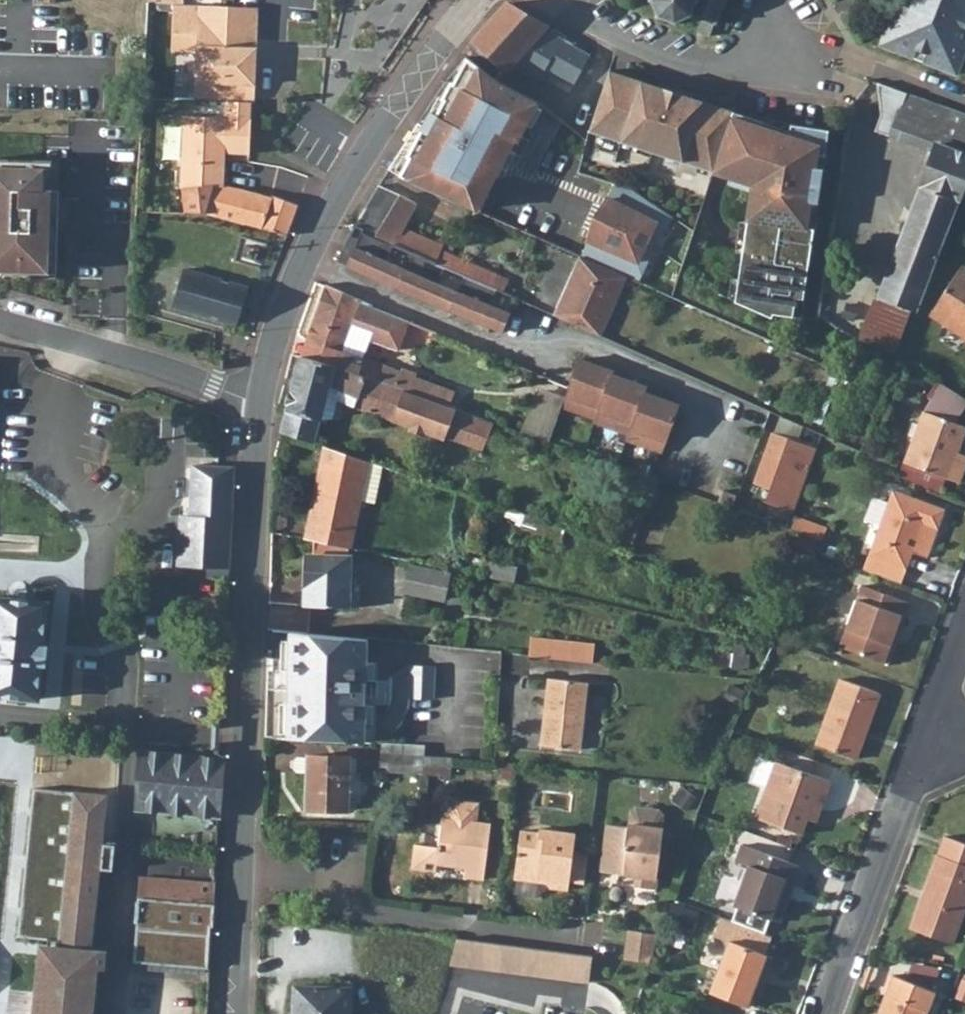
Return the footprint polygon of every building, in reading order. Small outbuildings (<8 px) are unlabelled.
[(147,9),(172,10),(179,10),(179,0),(148,0),(147,9)] [(656,19),(659,16),(672,20),(673,24),(677,24),(677,21),(692,17),(694,20),(698,18),(696,15),(708,19),(713,21),(711,24),(715,25),(716,23),(720,24),(721,21),(718,19),(725,0),(649,0),(649,3),(653,1),(656,13),(653,15),(656,19)] [(909,9),(897,4),(880,47),(955,76),(964,50),(964,0),(912,0),(909,9)] [(506,4),(472,40),(489,56),(513,31),(526,16),(506,4)] [(179,10),(172,10),(170,56),(194,57),(193,103),(224,102),(250,101),(253,101),(257,13),(179,10)] [(513,31),(489,56),(507,72),(513,66),(524,53),(547,27),(526,16),(513,31)] [(696,33),(707,36),(711,24),(700,21),(696,33)] [(524,53),(513,66),(540,80),(545,69),(574,84),(589,55),(550,33),(552,30),(547,27),(524,53)] [(418,124),(388,170),(415,186),(435,194),(445,199),(469,209),(494,170),(497,172),(517,140),(520,142),(542,107),(537,103),(498,82),(467,59),(453,85),(450,84),(442,99),(445,101),(436,116),(434,115),(427,129),(418,124)] [(598,102),(588,131),(650,152),(684,164),(712,173),(731,114),(680,96),(609,72),(601,95),(598,102)] [(892,89),(878,84),(882,107),(882,109),(885,128),(898,92),(892,89)] [(885,128),(883,133),(891,136),(906,94),(898,92),(885,128)] [(906,94),(891,136),(933,151),(948,109),(906,94)] [(250,101),(224,102),(224,116),(182,116),(183,186),(184,186),(214,185),(224,186),(224,152),(248,153),(250,101)] [(906,335),(946,232),(964,182),(964,115),(948,109),(933,151),(860,341),(894,354),(901,333),(906,335)] [(788,133),(731,114),(712,173),(728,179),(725,186),(743,192),(749,195),(734,302),(769,318),(776,314),(800,321),(813,231),(805,230),(809,205),(817,206),(819,189),(839,191),(839,188),(820,185),(822,170),(814,169),(816,157),(824,158),(828,132),(790,127),(788,133)] [(0,159),(0,270),(4,270),(4,278),(31,279),(32,271),(56,272),(59,191),(51,190),(52,161),(0,159)] [(60,161),(52,161),(51,190),(59,191),(60,161)] [(635,190),(614,184),(603,206),(600,205),(588,233),(591,235),(581,258),(620,275),(637,283),(650,254),(643,250),(649,236),(655,241),(672,216),(635,190)] [(184,186),(185,213),(204,215),(206,213),(287,236),(298,204),(272,195),(272,197),(214,185),(184,186)] [(369,201),(354,224),(355,224),(413,251),(445,266),(464,275),(496,289),(499,283),(495,281),(497,276),(440,251),(443,245),(403,228),(412,209),(416,202),(379,185),(369,201)] [(749,195),(743,192),(727,299),(734,302),(749,195)] [(413,251),(355,224),(336,261),(346,265),(397,288),(413,251)] [(397,288),(449,311),(458,289),(438,281),(445,266),(413,251),(397,288)] [(574,255),(549,312),(594,333),(620,275),(581,258),(574,255)] [(951,324),(956,316),(964,320),(964,266),(962,265),(935,316),(951,324)] [(183,270),(173,307),(239,324),(249,288),(183,270)] [(56,272),(32,271),(31,279),(56,280),(56,272)] [(496,289),(464,275),(458,289),(449,311),(457,314),(501,332),(510,312),(490,303),(496,289)] [(325,286),(300,357),(430,400),(436,387),(342,349),(355,317),(369,323),(374,308),(360,302),(361,300),(355,297),(325,286)] [(951,324),(964,331),(964,320),(956,316),(951,324)] [(300,357),(281,432),(314,443),(329,385),(357,395),(354,404),(408,426),(394,463),(441,480),(449,461),(437,454),(445,438),(461,444),(471,415),(430,400),(300,357)] [(561,408),(595,420),(611,375),(612,372),(577,360),(564,399),(561,408)] [(645,387),(611,375),(595,420),(594,423),(628,435),(643,393),(645,387)] [(564,399),(536,390),(520,433),(528,435),(535,438),(548,443),(561,408),(564,399)] [(678,405),(643,393),(628,435),(626,440),(660,453),(669,427),(678,405)] [(902,461),(956,480),(964,456),(953,451),(963,424),(922,408),(909,442),(902,461)] [(814,453),(771,437),(754,484),(770,490),(765,503),(793,513),(814,453)] [(315,510),(306,540),(314,542),(349,549),(371,463),(329,449),(323,474),(328,476),(318,511),(315,510)] [(177,567),(198,567),(230,569),(234,467),(219,467),(193,466),(191,517),(180,516),(177,567)] [(942,507),(890,489),(862,568),(899,582),(910,550),(925,556),(942,507)] [(349,549),(314,542),(314,556),(307,556),(305,607),(358,610),(358,594),(349,593),(351,558),(349,558),(349,549)] [(449,600),(454,569),(411,562),(406,593),(449,600)] [(198,567),(198,576),(229,578),(230,569),(198,567)] [(887,665),(894,646),(889,644),(896,626),(901,627),(910,603),(861,585),(838,647),(887,665)] [(38,699),(41,665),(46,665),(47,645),(42,645),(46,602),(0,598),(0,696),(38,699)] [(889,644),(894,646),(898,634),(901,627),(896,626),(889,644)] [(284,703),(283,742),(291,743),(356,747),(362,747),(363,708),(362,708),(363,684),(364,684),(365,641),(286,632),(285,680),(286,680),(285,703),(284,703)] [(531,636),(528,658),(592,664),(594,643),(531,636)] [(407,668),(406,702),(431,703),(432,669),(407,668)] [(855,758),(863,737),(859,736),(865,720),(869,722),(879,693),(840,679),(831,705),(816,744),(855,758)] [(581,751),(588,684),(549,680),(541,747),(581,751)] [(859,736),(863,737),(869,722),(865,720),(859,736)] [(136,793),(135,811),(217,817),(219,798),(223,758),(215,757),(190,755),(140,751),(139,767),(139,768),(136,793)] [(800,833),(806,817),(810,805),(819,809),(830,780),(775,760),(775,763),(759,757),(750,779),(767,785),(755,817),(800,833)] [(306,759),(304,811),(345,812),(347,760),(306,759)] [(377,776),(420,778),(421,773),(421,763),(421,762),(378,760),(377,776)] [(421,773),(420,778),(447,780),(448,764),(421,763),(421,773)] [(33,788),(18,936),(49,939),(46,962),(39,961),(33,1013),(93,1013),(98,967),(105,968),(106,951),(91,950),(100,862),(102,862),(102,868),(112,869),(114,844),(102,843),(107,795),(33,788)] [(413,845),(410,868),(434,872),(436,865),(462,868),(460,877),(481,880),(488,826),(475,824),(478,804),(451,800),(446,805),(445,820),(440,819),(437,848),(413,845)] [(810,805),(806,817),(816,820),(819,809),(810,805)] [(601,868),(623,871),(623,868),(636,870),(634,885),(655,888),(662,828),(660,828),(662,815),(656,808),(636,806),(629,811),(626,826),(606,824),(601,868)] [(568,889),(569,880),(572,850),(573,833),(538,830),(538,833),(519,831),(511,895),(536,897),(548,886),(568,889)] [(907,927),(951,943),(964,906),(964,843),(943,834),(936,853),(935,853),(907,927)] [(734,905),(769,917),(783,877),(793,881),(799,864),(742,843),(735,860),(749,865),(734,905)] [(572,850),(569,880),(583,882),(587,852),(572,850)] [(623,871),(622,884),(634,885),(636,870),(623,868),(623,871)] [(214,882),(138,876),(135,921),(137,921),(133,961),(210,966),(214,882)] [(783,877),(769,917),(778,920),(793,881),(783,877)] [(752,926),(721,915),(713,935),(729,941),(710,991),(748,1005),(767,953),(765,953),(772,934),(752,926)] [(629,931),(625,961),(650,964),(658,935),(629,931)] [(457,937),(454,965),(594,981),(597,953),(457,937)] [(934,989),(890,973),(884,992),(876,1011),(881,1013),(925,1013),(934,989)] [(296,985),(295,1013),(348,1013),(349,987),(296,985)]
